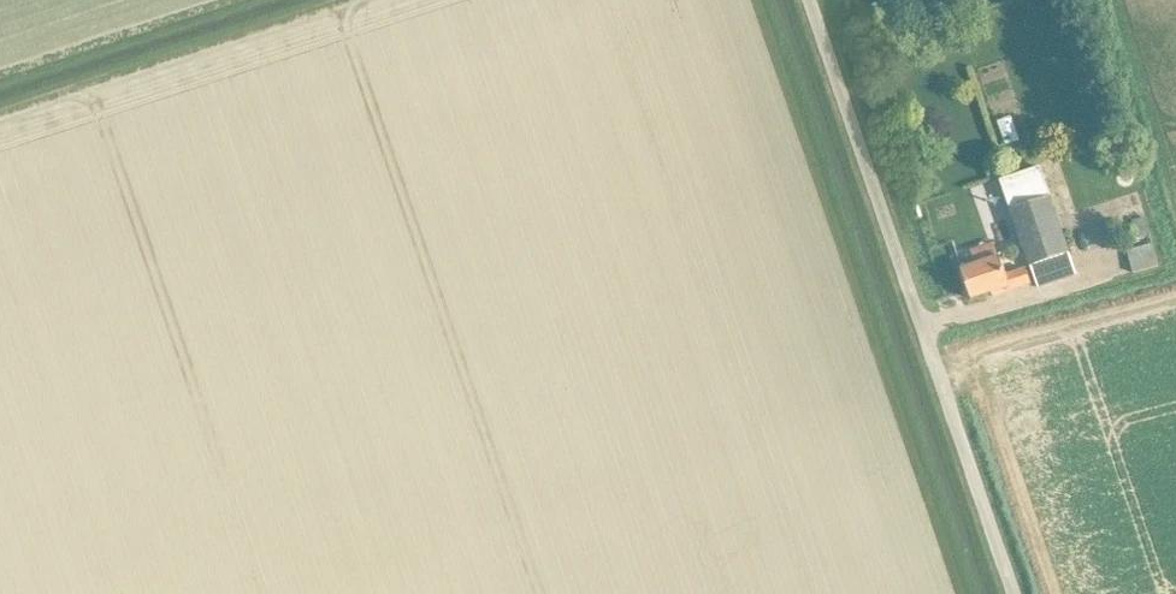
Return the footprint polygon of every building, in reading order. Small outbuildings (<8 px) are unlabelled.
[(1002,162),(1017,158),(1010,133),(995,138),(1002,162)] [(1077,275),(1069,252),(1071,252),(1041,167),(1000,181),(1031,266),(1039,288),(1077,275)] [(1158,263),(1151,234),(1124,241),(1132,270),(1158,263)] [(993,297),(1016,289),(1032,283),(1027,268),(1007,275),(995,241),(972,250),(977,265),(962,270),(972,300),(992,293),(993,297)]
